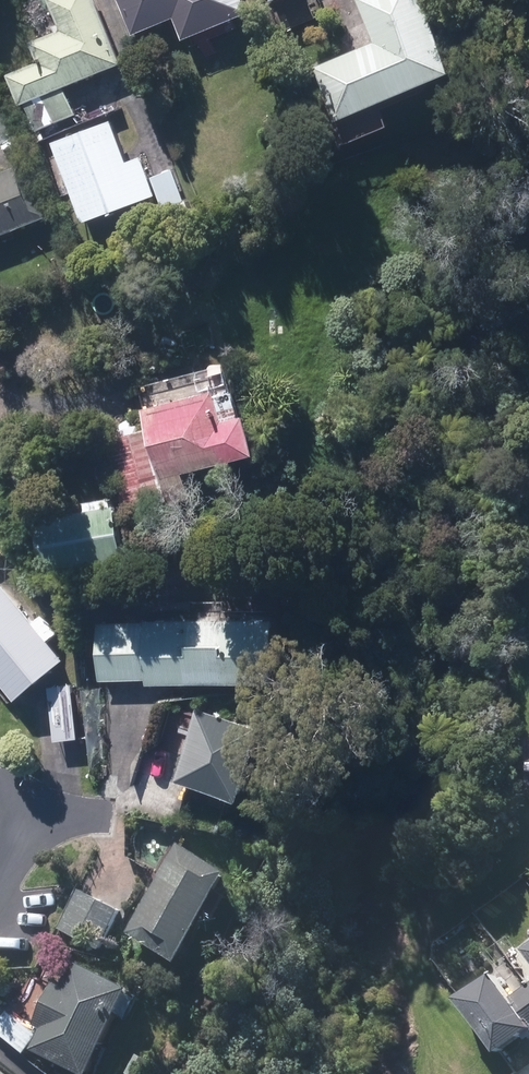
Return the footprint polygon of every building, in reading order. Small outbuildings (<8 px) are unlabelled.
[(73,93),(69,85),(86,79),(87,81),(126,64),(99,0),(53,0),(64,27),(34,40),(43,61),(12,74),(25,106),(30,105),(41,131),(73,118),(76,126),(85,122),(111,111),(99,82),(73,93)] [(179,16),(192,49),(256,24),(246,0),(122,0),(136,33),(179,16)] [(376,40),(318,64),(342,120),(459,71),(436,15),(430,0),(360,0),(376,40)] [(177,170),(155,179),(145,153),(131,158),(117,119),(57,141),(86,222),(161,195),(170,221),(193,213),(177,170)] [(55,215),(35,158),(0,171),(0,234),(55,215)] [(145,409),(151,427),(108,440),(129,512),(172,499),(167,481),(262,452),(250,410),(227,417),(218,387),(145,409)] [(116,496),(37,511),(49,573),(128,558),(116,496)] [(0,573),(0,675),(21,700),(72,658),(1,572),(0,573)] [(103,680),(150,680),(150,684),(279,684),(279,679),(279,620),(103,620),(103,680)] [(76,683),(51,686),(55,739),(81,737),(76,683)] [(199,706),(177,781),(243,800),(265,725),(199,706)] [(183,845),(128,933),(177,964),(233,876),(183,845)] [(80,889),(59,929),(98,949),(119,909),(80,889)] [(494,966),(459,991),(501,1050),(528,1030),(528,985),(515,995),(494,966)] [(44,1029),(35,1055),(87,1073),(94,1073),(117,1011),(52,987),(37,1027),(44,1029)] [(25,1054),(40,1036),(0,1003),(0,1033),(25,1054)]
